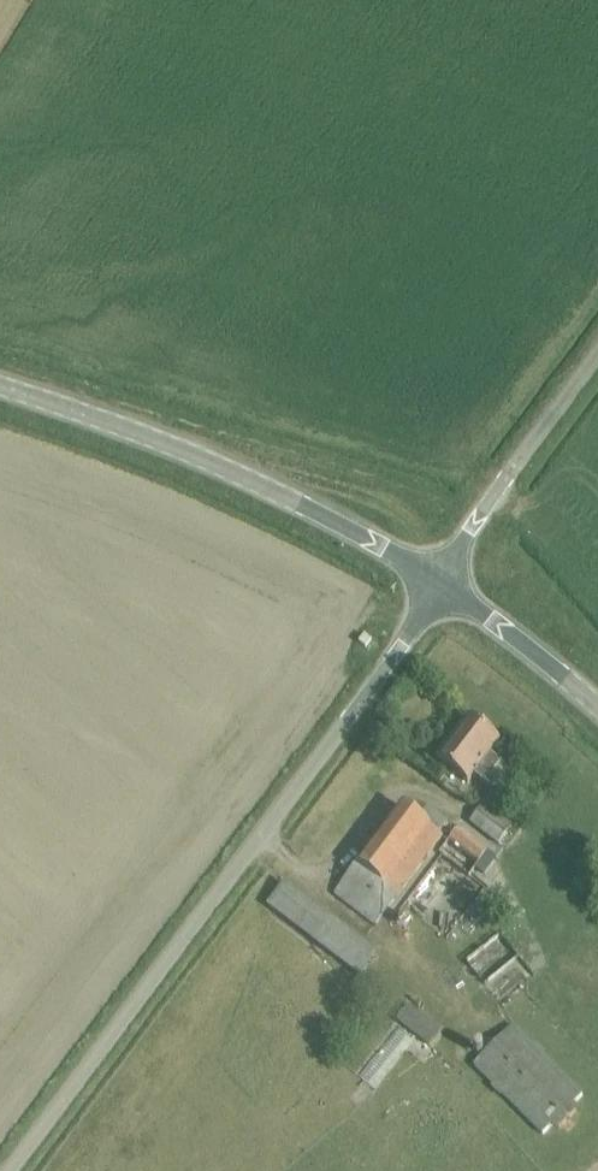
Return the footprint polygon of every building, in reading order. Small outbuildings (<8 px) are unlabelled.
[(469,719),(437,761),(467,785),(474,776),(494,792),(510,770),(490,755),(499,742),(469,719)] [(470,823),(500,845),(513,827),(484,805),(470,823)] [(425,809),(417,819),(402,807),(335,896),(375,927),(442,838),(438,834),(446,824),(425,809)] [(483,874),(496,856),(459,828),(440,854),(470,877),(477,869),(483,874)] [(267,906),(361,978),(379,955),(284,883),(267,906)] [(520,952),(520,951),(503,932),(470,961),(502,999),(536,970),(520,952)] [(408,1008),(397,1021),(355,1074),(375,1090),(416,1039),(426,1048),(439,1032),(408,1008)] [(515,1026),(474,1066),(469,1061),(453,1076),(478,1102),(494,1086),(542,1136),(549,1129),(554,1134),(577,1112),(572,1107),(583,1096),(515,1026)]
